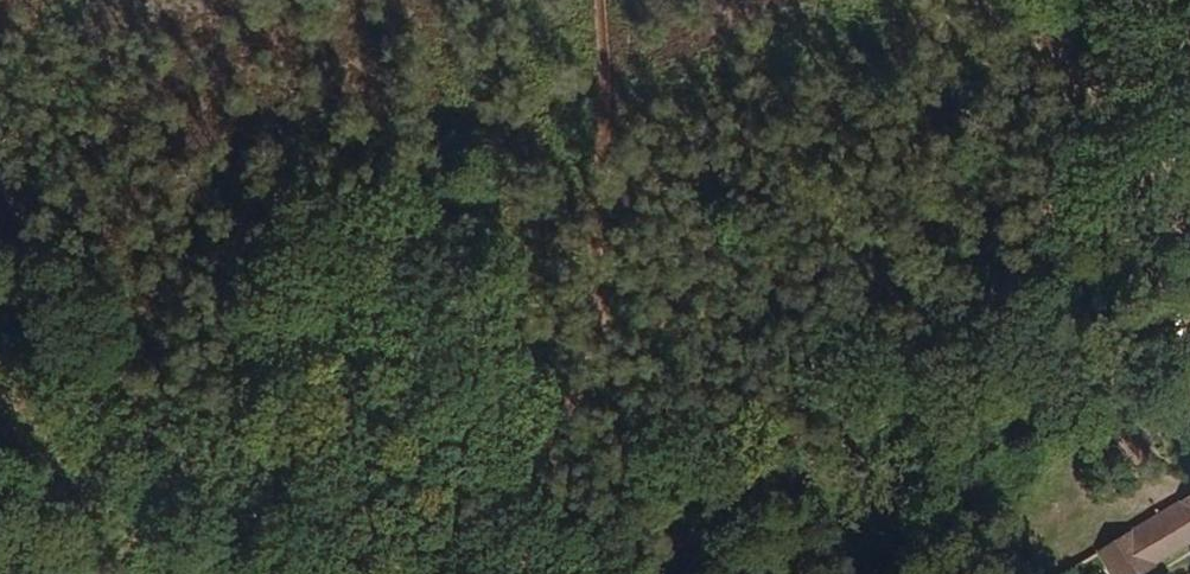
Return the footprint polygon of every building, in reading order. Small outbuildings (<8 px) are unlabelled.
[(1096,548),(1111,573),(1135,573),(1189,543),(1189,495),(1096,548)]
